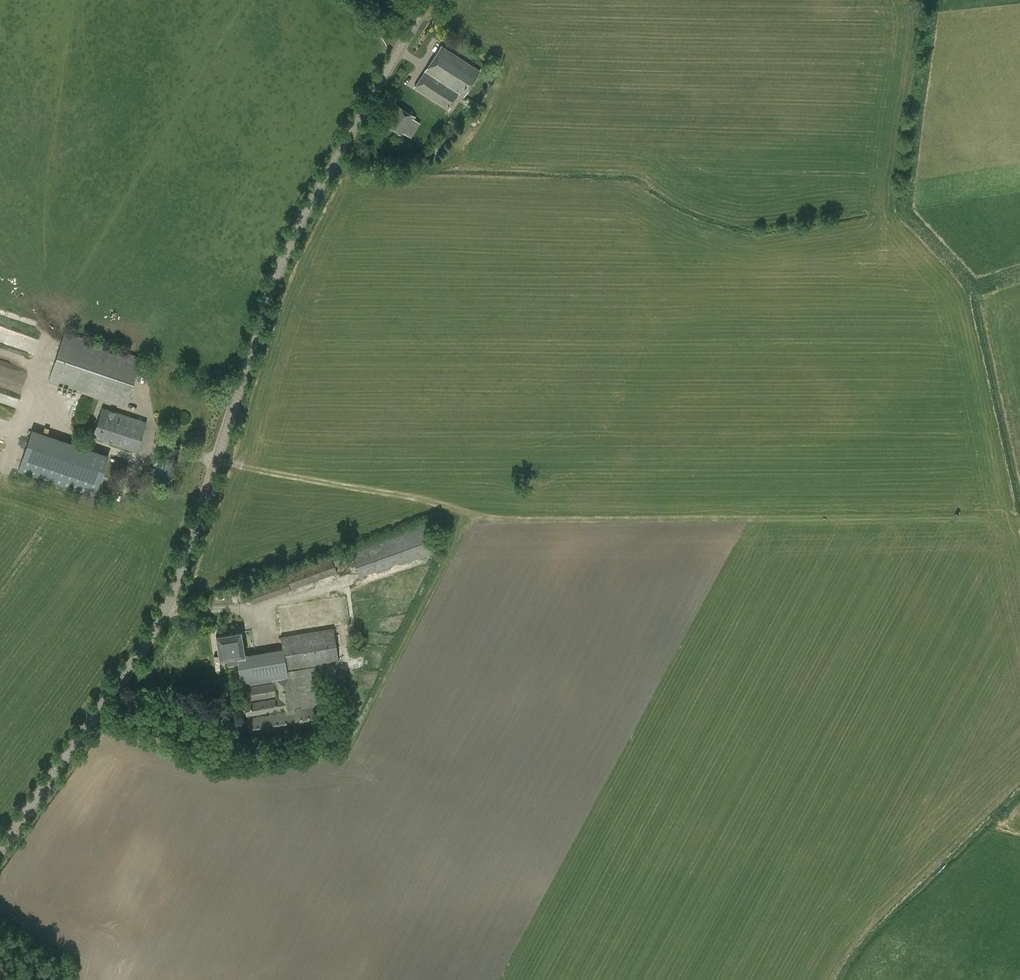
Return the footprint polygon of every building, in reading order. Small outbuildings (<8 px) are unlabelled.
[(463,96),(480,71),(441,46),(425,71),(458,93),(463,96)] [(448,109),(458,93),(425,71),(414,87),(448,109)] [(414,119),(416,117),(396,104),(383,124),(403,137),(405,134),(411,137),(420,123),(414,119)] [(125,408),(142,357),(65,331),(48,381),(125,408)] [(146,422),(102,407),(92,436),(136,451),(146,422)] [(94,495),(107,456),(32,430),(19,470),(94,495)] [(427,522),(350,550),(360,580),(438,551),(427,522)] [(338,571),(332,556),(245,588),(250,603),(338,571)] [(236,656),(237,660),(241,686),(273,680),(273,683),(242,688),(250,738),(325,726),(322,704),(302,707),(297,676),(288,677),(287,670),(339,662),(333,628),(280,636),(282,649),(244,655),(236,656)] [(236,656),(244,655),(240,632),(216,636),(220,659),(228,658),(228,661),(237,660),(236,656)]
